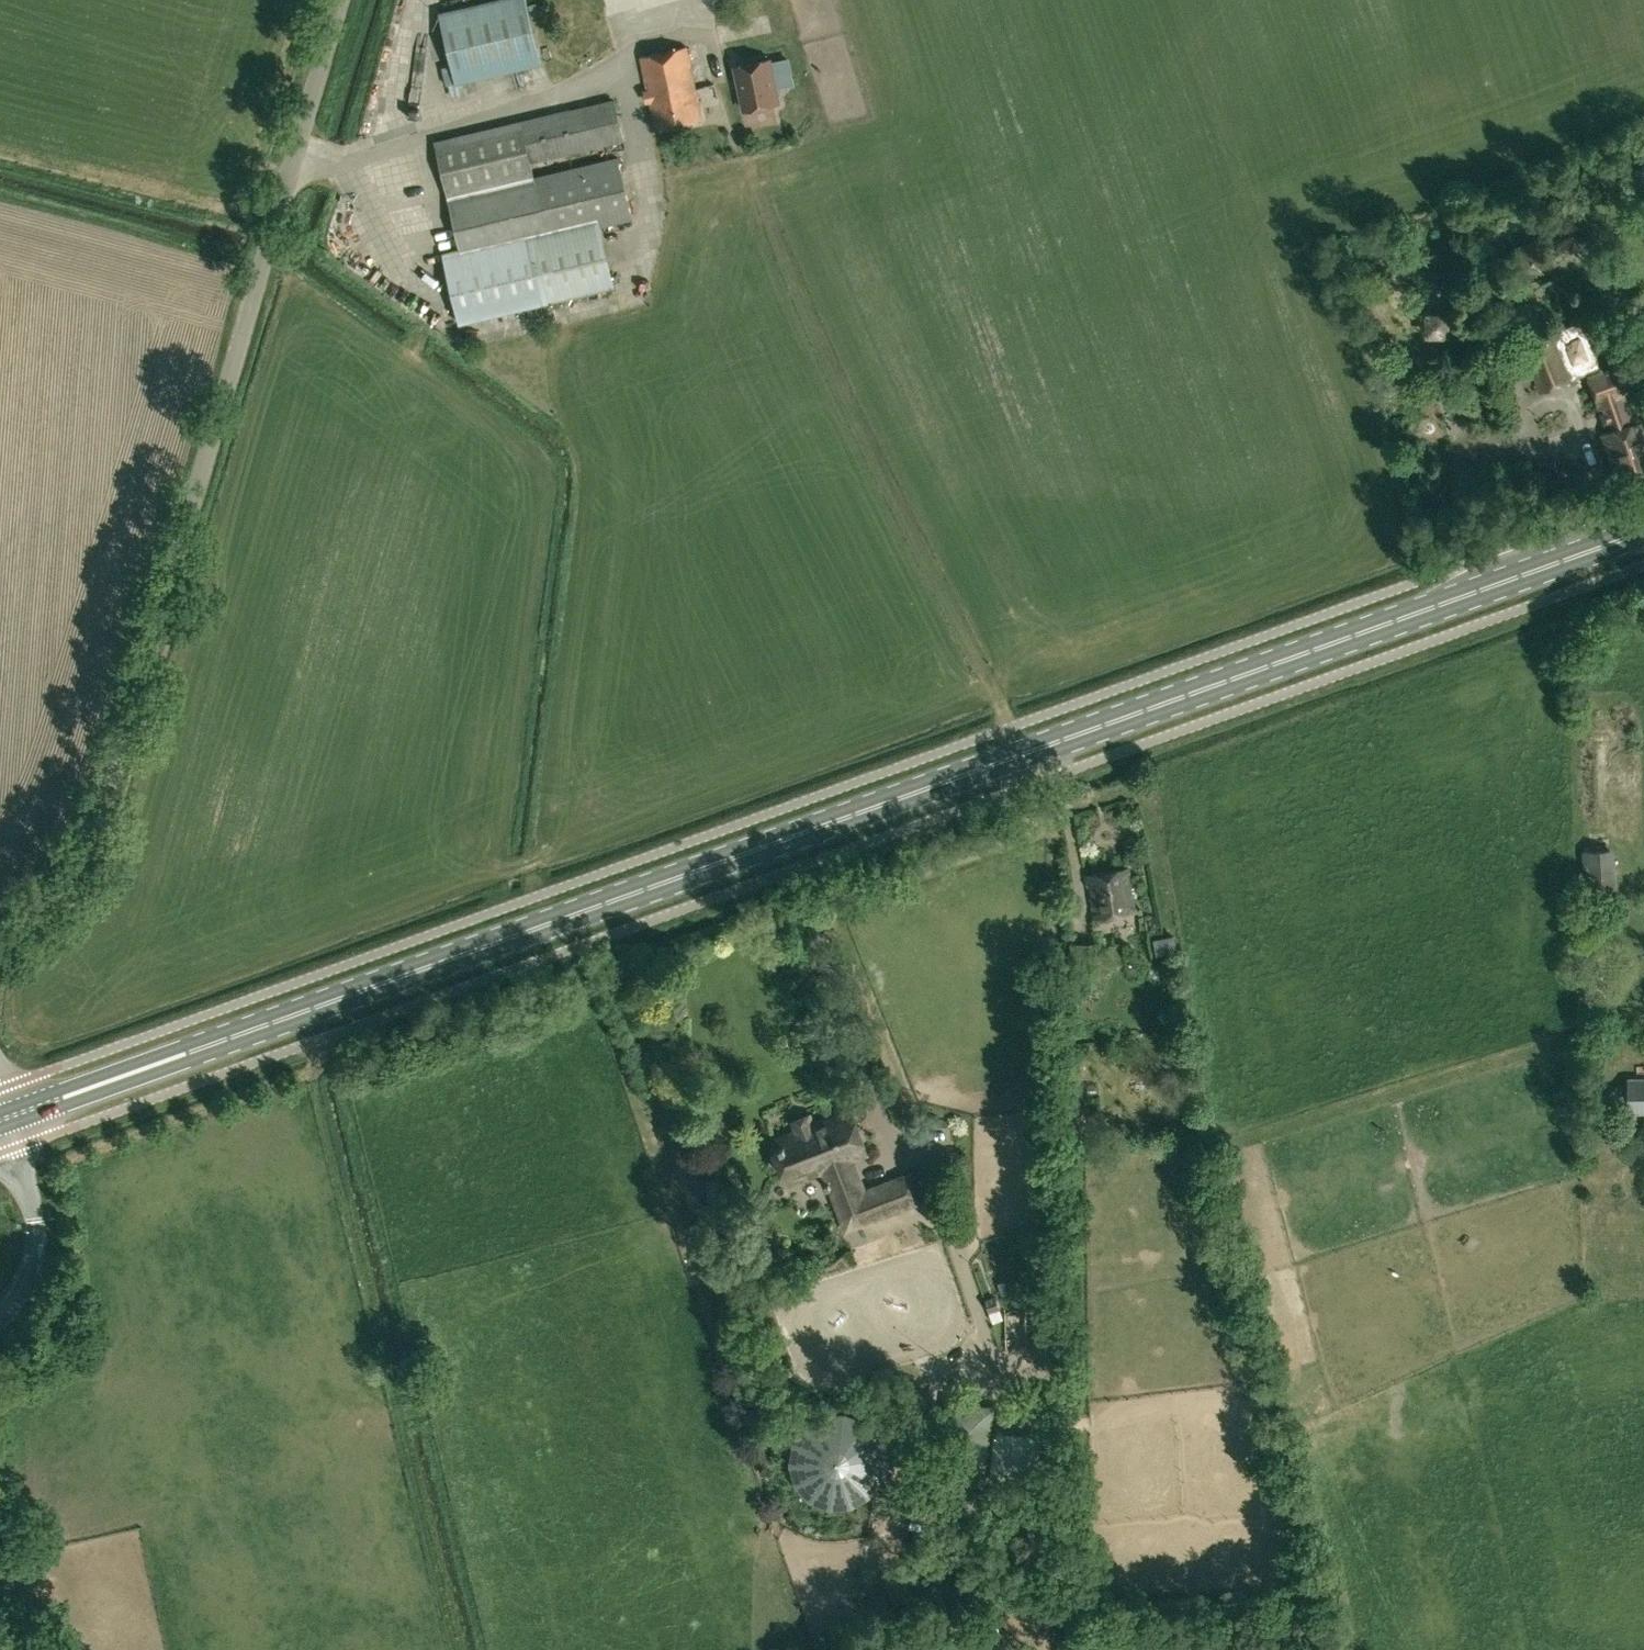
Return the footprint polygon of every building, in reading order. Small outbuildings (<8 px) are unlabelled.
[(457,82),(542,62),(527,0),(498,0),(441,14),(457,82)] [(702,118),(687,46),(641,56),(656,128),(702,118)] [(769,58),(735,65),(745,109),(778,102),(769,58)] [(435,143),(448,198),(460,249),(443,254),(459,322),(615,285),(601,225),(632,217),(618,157),(600,161),(600,162),(535,177),(532,162),(623,141),(614,100),(435,143)] [(1638,227),(1643,227),(1643,194),(1636,194),(1638,227)] [(1425,312),(1425,336),(1449,337),(1450,312),(1425,312)] [(1623,360),(1601,368),(1582,321),(1553,332),(1555,337),(1525,349),(1542,390),(1588,372),(1600,407),(1604,405),(1613,430),(1602,434),(1617,476),(1643,467),(1643,417),(1623,360)] [(1617,894),(1615,848),(1582,849),(1585,894),(1617,894)] [(1135,911),(1128,867),(1088,874),(1096,917),(1135,911)] [(1176,950),(1173,935),(1155,939),(1157,953),(1176,950)] [(1628,1113),(1643,1113),(1643,1079),(1628,1079),(1628,1113)] [(922,1199),(912,1172),(864,1191),(851,1158),(866,1152),(850,1110),(812,1125),(814,1131),(782,1143),(794,1174),(822,1163),(836,1200),(847,1196),(858,1225),(922,1199)] [(985,1299),(993,1322),(1004,1318),(996,1295),(985,1299)] [(1019,1347),(1033,1347),(1034,1332),(1020,1331),(1019,1347)] [(1042,1435),(992,1429),(995,1406),(952,1401),(943,1479),(986,1484),(988,1473),(1037,1478),(1042,1435)] [(793,1442),(789,1463),(794,1484),(810,1501),(829,1508),(852,1507),(871,1497),(887,1479),(890,1456),(882,1432),(865,1419),(845,1412),(824,1414),(805,1423),(793,1442)]
